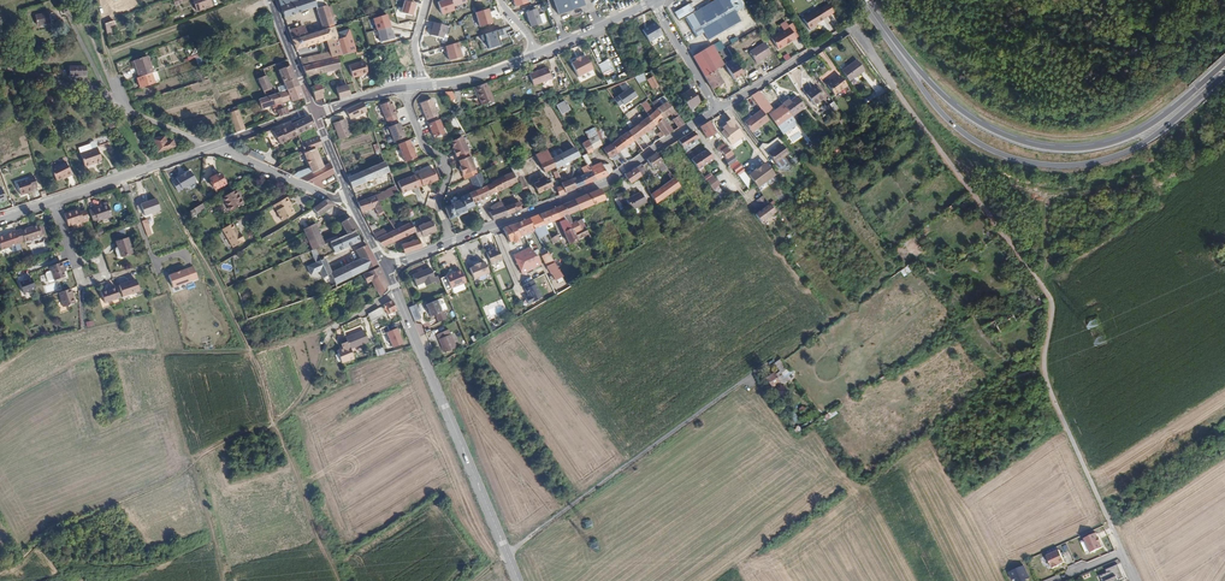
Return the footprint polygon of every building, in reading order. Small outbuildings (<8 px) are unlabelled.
[(208,0),(193,0),(197,9),(203,7),(204,9),(210,7),(208,0)] [(284,18),(315,7),(316,7),(314,0),(303,0),(280,8),(284,18)] [(316,7),(315,7),(316,9),(323,7),(321,0),(314,0),(316,7)] [(454,11),(453,7),(466,3),(465,0),(445,0),(438,3),(442,15),(454,11)] [(558,15),(585,5),(583,0),(553,0),(558,15)] [(693,12),(688,4),(673,12),(678,20),(684,18),(695,38),(703,33),(708,41),(741,22),(736,13),(743,9),(738,0),(714,0),(693,12)] [(405,1),(401,13),(412,16),(416,4),(405,1)] [(323,30),(334,27),(333,26),(327,8),(327,6),(323,7),(316,9),(323,30)] [(327,8),(333,26),(336,25),(330,7),(327,8)] [(821,7),(811,14),(813,17),(805,23),(810,30),(814,27),(813,25),(816,23),(826,16),(821,7)] [(488,9),(475,13),(479,27),(492,23),(488,9)] [(536,9),(525,13),(530,27),(541,24),(538,15),(536,9)] [(53,12),(37,17),(41,27),(56,22),(53,12)] [(543,14),(538,15),(541,24),(546,22),(543,14)] [(813,17),(810,14),(803,20),(805,23),(813,17)] [(394,34),(392,35),(391,31),(387,15),(373,19),(377,31),(378,30),(381,42),(395,39),(394,34)] [(104,24),(106,34),(109,33),(108,26),(114,24),(114,21),(105,24),(104,24)] [(648,42),(662,35),(655,22),(641,29),(648,42)] [(430,36),(442,39),(444,34),(448,35),(450,27),(434,23),(432,28),(432,31),(430,36)] [(336,34),(334,27),(323,30),(307,36),(299,38),(292,40),(296,50),(326,40),(325,38),(336,35),(336,34)] [(295,29),(299,38),(307,36),(303,27),(295,29)] [(788,28),(771,39),(779,52),(796,41),(788,28)] [(292,40),(299,38),(295,29),(289,32),(292,40)] [(501,29),(480,36),(482,41),(486,40),(489,49),(501,45),(499,40),(498,37),(500,36),(503,35),(501,29)] [(348,30),(336,34),(336,35),(325,38),(326,40),(330,54),(332,58),(336,57),(343,55),(338,39),(344,37),(349,54),(356,52),(348,30)] [(344,55),(349,54),(344,37),(338,39),(343,55),(344,55)] [(462,57),(458,43),(444,47),(445,52),(447,52),(449,61),(462,57)] [(771,54),(764,43),(749,52),(756,63),(771,54)] [(628,49),(630,53),(641,48),(639,44),(628,49)] [(595,48),(592,50),(598,62),(601,60),(595,48)] [(708,48),(692,57),(704,77),(714,70),(719,68),(708,48)] [(830,67),(834,65),(824,51),(820,53),(830,67)] [(311,63),(320,61),(332,58),(330,54),(310,59),(311,63)] [(576,61),(570,64),(577,78),(593,70),(586,56),(580,59),(576,61)] [(138,78),(145,76),(152,74),(146,57),(133,62),(138,78)] [(324,73),(340,69),(336,57),(332,58),(320,61),(324,73)] [(603,76),(614,70),(608,59),(597,64),(603,76)] [(732,79),(742,74),(733,59),(724,64),(732,79)] [(857,59),(842,70),(849,80),(865,69),(857,59)] [(317,75),(324,73),(320,61),(311,63),(315,75),(317,75)] [(364,61),(349,66),(353,78),(358,77),(358,75),(361,74),(361,76),(368,73),(364,61)] [(306,77),(315,75),(311,63),(302,65),(306,77)] [(287,90),(298,86),(290,65),(279,70),(287,90)] [(546,68),(528,75),(532,87),(550,80),(546,68)] [(87,69),(70,70),(71,80),(88,79),(87,69)] [(714,70),(704,77),(711,90),(722,84),(714,70)] [(637,83),(646,80),(643,73),(635,76),(637,83)] [(846,83),(839,73),(827,82),(834,92),(846,83)] [(134,91),(148,86),(145,76),(138,78),(131,81),(134,91)] [(266,76),(265,76),(258,79),(263,92),(271,88),(266,76)] [(652,89),(658,85),(652,76),(646,79),(652,89)] [(695,85),(691,77),(686,80),(690,88),(695,85)] [(811,86),(805,78),(798,83),(804,91),(811,86)] [(829,93),(821,83),(817,86),(825,96),(829,93)] [(315,101),(323,98),(321,93),(323,92),(320,84),(310,88),(315,101)] [(485,84),(475,88),(481,106),(491,102),(485,84)] [(804,92),(814,105),(824,98),(814,85),(804,92)] [(291,102),(303,98),(298,86),(287,90),(287,91),(291,100),(291,102)] [(350,96),(346,86),(336,89),(339,99),(350,96)] [(636,97),(629,87),(617,96),(622,104),(623,105),(636,97)] [(769,101),(760,89),(751,94),(761,107),(769,101)] [(690,90),(680,95),(688,109),(698,103),(690,90)] [(278,94),(281,103),(291,100),(287,91),(278,94)] [(455,99),(451,92),(444,92),(450,102),(455,99)] [(265,98),(258,100),(261,109),(272,106),(275,114),(277,114),(279,117),(285,115),(281,103),(278,94),(265,98)] [(795,94),(782,103),(784,105),(791,115),(792,116),(805,107),(795,94)] [(663,95),(658,99),(660,104),(666,100),(663,95)] [(622,104),(617,96),(613,98),(618,106),(622,104)] [(431,99),(420,104),(426,121),(437,116),(431,99)] [(396,115),(390,101),(379,106),(385,119),(387,123),(397,120),(395,115),(396,115)] [(564,101),(556,105),(560,113),(568,109),(564,101)] [(772,106),(769,101),(761,107),(762,108),(764,112),(772,106)] [(666,102),(655,110),(655,111),(661,119),(663,118),(669,114),(674,121),(672,122),(676,129),(682,126),(666,103),(666,102)] [(832,102),(829,104),(835,112),(838,109),(832,102)] [(366,112),(363,103),(352,107),(357,117),(366,112)] [(791,115),(784,105),(770,114),(777,124),(791,115)] [(357,117),(352,107),(345,110),(349,120),(357,117)] [(762,108),(745,120),(752,130),(769,118),(764,112),(762,108)] [(646,118),(633,128),(627,132),(634,140),(640,136),(652,128),(656,125),(662,120),(661,119),(655,111),(655,110),(654,111),(646,118)] [(229,113),(236,133),(245,130),(238,111),(229,113)] [(297,135),(314,127),(309,116),(292,124),(297,135)] [(744,136),(731,118),(719,127),(729,140),(734,136),(737,141),(744,136)] [(339,140),(350,136),(343,120),(333,124),(339,140)] [(445,134),(439,120),(428,124),(433,138),(445,134)] [(665,125),(662,120),(656,125),(660,132),(664,137),(672,131),(667,124),(665,125)] [(709,120),(700,125),(708,137),(713,134),(717,132),(709,120)] [(405,138),(399,123),(388,128),(393,142),(405,138)] [(273,148),(297,135),(292,124),(280,130),(278,129),(273,132),(272,129),(265,132),(273,148)] [(602,139),(608,137),(605,128),(598,131),(602,139)] [(759,129),(753,133),(756,138),(762,134),(759,129)] [(692,130),(678,140),(683,148),(698,138),(692,130)] [(622,136),(613,144),(611,145),(616,154),(618,152),(634,140),(627,132),(622,136)] [(166,134),(155,137),(159,150),(177,144),(175,138),(168,140),(166,134)] [(593,150),(601,146),(597,136),(590,139),(587,141),(593,150)] [(634,140),(642,151),(648,147),(640,136),(634,140)] [(315,149),(322,146),(318,137),(301,143),(301,144),(302,145),(305,153),(315,149)] [(458,156),(460,160),(469,157),(470,156),(462,137),(452,142),(454,147),(455,150),(453,150),(456,157),(458,156)] [(416,158),(409,140),(397,145),(405,163),(416,158)] [(78,148),(80,154),(98,148),(97,148),(96,143),(94,141),(91,142),(90,145),(78,148)] [(587,153),(593,150),(587,141),(581,144),(587,153)] [(733,153),(725,143),(717,149),(721,154),(719,156),(723,161),(733,153)] [(790,151),(783,143),(769,153),(780,166),(782,166),(787,162),(788,161),(788,159),(784,156),(790,151)] [(616,154),(611,145),(603,149),(608,158),(616,154)] [(98,148),(80,154),(84,166),(95,162),(96,163),(102,161),(98,148)] [(573,148),(551,159),(555,168),(555,169),(579,157),(573,148)] [(264,163),(267,157),(249,149),(247,155),(264,163)] [(311,173),(322,168),(315,149),(305,153),(303,154),(309,168),(311,173)] [(706,149),(691,159),(698,169),(713,159),(706,149)] [(551,159),(547,151),(535,156),(540,164),(551,159)] [(662,161),(656,153),(647,159),(648,160),(652,167),(662,161)] [(733,153),(723,161),(724,163),(726,162),(729,166),(738,160),(733,153)] [(586,154),(582,156),(587,164),(591,162),(586,154)] [(460,160),(458,161),(460,166),(459,167),(462,175),(464,175),(466,179),(476,175),(469,157),(460,160)] [(555,168),(551,159),(540,164),(544,173),(555,168)] [(738,160),(729,166),(731,168),(729,170),(732,175),(743,167),(738,160)] [(57,181),(63,178),(67,176),(68,177),(72,175),(66,162),(51,169),(57,181)] [(384,162),(359,173),(364,184),(389,173),(384,162)] [(765,162),(758,167),(766,179),(774,174),(765,162)] [(590,171),(595,180),(606,176),(611,172),(609,166),(607,165),(602,167),(600,163),(591,167),(588,168),(590,171)] [(646,172),(641,163),(636,167),(641,175),(646,172)] [(312,185),(333,174),(334,174),(329,164),(322,168),(311,173),(302,178),(299,180),(312,185)] [(518,165),(510,168),(512,173),(515,180),(521,177),(523,176),(518,165)] [(416,173),(412,174),(418,187),(422,186),(426,185),(427,185),(433,183),(433,182),(437,180),(432,167),(417,173),(416,173)] [(641,175),(636,167),(626,174),(631,182),(641,175)] [(758,167),(757,167),(753,169),(754,170),(748,174),(755,183),(757,186),(766,179),(758,167)] [(285,173),(299,180),(302,178),(300,172),(297,173),(287,168),(285,173)] [(300,172),(302,178),(311,173),(309,168),(300,172)] [(707,170),(702,174),(707,181),(715,176),(713,172),(710,174),(707,170)] [(177,180),(172,182),(178,192),(182,190),(182,189),(196,182),(190,171),(186,174),(185,173),(180,176),(181,177),(176,179),(177,180)] [(572,183),(575,189),(593,181),(595,180),(590,171),(585,173),(575,179),(575,181),(572,183)] [(749,187),(755,183),(748,174),(745,171),(740,174),(749,187)] [(222,173),(209,179),(215,190),(227,183),(222,173)] [(359,173),(347,178),(354,196),(392,180),(390,175),(389,173),(364,184),(359,173)] [(515,180),(512,173),(491,183),(492,184),(496,193),(517,184),(515,180)] [(38,187),(34,176),(28,178),(28,179),(17,183),(21,195),(29,193),(28,192),(33,190),(32,189),(38,187)] [(418,187),(413,176),(397,182),(401,194),(418,187)] [(715,176),(707,181),(711,187),(716,182),(717,183),(719,181),(715,176)] [(521,177),(515,180),(517,184),(519,190),(525,187),(521,177)] [(673,177),(671,178),(651,192),(656,202),(680,186),(673,177)] [(533,185),(537,193),(551,186),(547,179),(544,180),(543,178),(537,180),(538,183),(533,185)] [(567,181),(571,191),(575,189),(572,183),(571,179),(571,180),(567,181)] [(562,186),(564,193),(571,191),(567,181),(561,184),(562,186)] [(716,182),(711,187),(720,198),(725,195),(716,182)] [(496,193),(492,184),(468,194),(473,204),(496,193)] [(377,203),(378,203),(398,193),(395,187),(375,197),(377,203)] [(605,199),(601,188),(590,193),(594,204),(605,199)] [(235,191),(223,198),(230,211),(243,204),(235,191)] [(646,202),(641,192),(627,199),(632,210),(646,202)] [(594,204),(590,193),(575,199),(579,210),(594,204)] [(762,206),(754,213),(759,220),(774,209),(762,193),(756,198),(762,206)] [(465,211),(475,207),(473,204),(468,194),(462,196),(463,199),(451,204),(451,206),(445,209),(449,219),(465,213),(465,211)] [(291,203),(288,197),(273,206),(283,222),(285,221),(293,217),(295,216),(288,204),(291,203)] [(357,203),(361,213),(367,211),(375,209),(379,216),(384,213),(378,203),(377,203),(375,197),(357,203)] [(156,199),(141,204),(145,216),(160,210),(156,199)] [(579,210),(575,199),(559,205),(564,215),(579,210)] [(318,217),(334,205),(325,200),(322,202),(312,209),(318,217)] [(503,208),(506,216),(521,210),(517,200),(510,203),(511,205),(503,208)] [(101,206),(90,210),(94,222),(112,216),(108,204),(101,206)] [(202,204),(188,212),(195,224),(199,222),(199,219),(197,215),(205,210),(202,204)] [(489,213),(493,221),(506,216),(503,208),(497,210),(494,205),(490,208),(492,211),(489,213)] [(564,215),(559,205),(554,207),(560,217),(564,215)] [(79,209),(64,214),(69,226),(83,222),(84,223),(89,221),(86,212),(81,214),(80,212),(79,209)] [(554,217),(550,209),(540,213),(544,223),(554,219),(554,217)] [(549,234),(540,213),(529,217),(534,227),(540,238),(549,234)] [(353,232),(358,230),(358,229),(349,217),(340,224),(347,235),(353,232)] [(529,217),(518,222),(523,232),(534,227),(529,217)] [(146,219),(142,221),(147,236),(152,234),(146,219)] [(573,232),(586,227),(582,219),(569,224),(573,232)] [(417,238),(421,236),(421,237),(435,231),(431,221),(417,227),(413,229),(415,233),(417,238)] [(513,224),(521,238),(525,237),(523,232),(518,222),(513,224)] [(383,236),(375,240),(376,241),(383,247),(415,233),(413,229),(410,223),(383,236)] [(233,224),(223,229),(234,248),(246,241),(241,233),(239,234),(233,224)] [(513,224),(505,226),(511,242),(514,240),(515,243),(519,242),(518,239),(521,238),(513,224)] [(573,232),(569,224),(564,226),(569,235),(573,241),(577,240),(573,232)] [(303,230),(312,250),(314,249),(324,245),(315,225),(303,230)] [(16,231),(20,243),(25,241),(25,242),(42,236),(41,235),(39,227),(31,229),(30,228),(22,230),(21,229),(16,231)] [(590,234),(586,227),(573,232),(577,240),(590,234)] [(15,230),(11,232),(11,234),(0,237),(0,246),(2,250),(8,248),(11,247),(13,251),(14,252),(22,249),(20,243),(16,231),(15,230)] [(380,230),(372,234),(375,240),(383,236),(380,230)] [(358,242),(353,232),(347,235),(329,243),(333,253),(358,242)] [(550,237),(552,244),(560,241),(558,235),(550,237)] [(569,235),(560,240),(564,246),(573,241),(569,235)] [(116,242),(119,249),(120,249),(123,257),(133,254),(128,238),(116,242)] [(401,245),(404,254),(421,249),(421,248),(418,240),(401,245)] [(543,243),(531,248),(535,257),(537,256),(539,259),(549,253),(544,243),(543,243)] [(335,285),(376,265),(366,245),(355,251),(359,259),(331,273),(330,274),(330,275),(335,285)] [(490,250),(486,252),(491,264),(502,260),(500,255),(501,255),(497,247),(493,249),(494,249),(491,251),(490,250)] [(535,257),(531,248),(514,256),(523,275),(542,265),(537,256),(535,257)] [(311,251),(310,251),(315,261),(319,260),(314,249),(312,250),(311,251)] [(319,271),(328,267),(324,259),(315,263),(319,271)] [(53,265),(50,266),(51,271),(54,280),(65,277),(63,272),(65,271),(64,268),(62,262),(53,265)] [(489,272),(485,262),(480,263),(480,262),(473,265),(474,266),(469,268),(474,279),(489,272)] [(547,276),(559,270),(555,263),(543,269),(547,276)] [(175,273),(169,275),(173,288),(198,279),(194,266),(180,271),(181,273),(176,275),(175,273)] [(322,278),(330,275),(330,274),(331,273),(328,267),(319,271),(322,278)] [(374,289),(379,297),(387,285),(379,267),(378,268),(362,275),(366,284),(371,282),(374,289)] [(436,285),(443,282),(439,274),(435,276),(431,267),(412,274),(419,289),(435,282),(436,285)] [(466,283),(461,269),(446,276),(451,288),(466,283)] [(54,280),(51,271),(46,272),(46,274),(48,281),(50,282),(54,280)] [(36,288),(32,278),(20,282),(24,293),(36,288)] [(136,279),(119,285),(123,296),(140,291),(136,279)] [(533,279),(524,284),(526,288),(525,289),(528,296),(525,298),(528,304),(541,297),(533,279)] [(105,303),(120,298),(116,287),(111,289),(112,290),(108,291),(107,289),(101,291),(105,303)] [(71,289),(59,293),(64,307),(76,303),(71,289)] [(332,290),(325,293),(328,299),(335,296),(332,290)] [(392,299),(386,303),(388,307),(386,308),(389,313),(396,309),(392,299)] [(438,300),(426,304),(431,317),(443,312),(438,300)] [(490,316),(504,310),(501,304),(487,310),(490,316)] [(379,307),(368,314),(371,320),(378,316),(383,314),(379,307)] [(378,316),(371,320),(374,324),(380,321),(378,316)] [(457,347),(449,328),(437,334),(445,352),(457,347)] [(353,357),(351,349),(368,343),(363,331),(346,337),(348,341),(342,344),(343,348),(337,349),(341,360),(347,358),(348,358),(353,357)] [(383,345),(386,353),(403,348),(401,339),(383,345)] [(383,347),(374,348),(376,356),(384,355),(383,347)] [(766,377),(772,386),(781,380),(774,371),(766,377)] [(1103,547),(1096,533),(1084,538),(1091,553),(1103,547)] [(1059,550),(1047,555),(1053,569),(1058,567),(1057,565),(1060,564),(1060,565),(1065,562),(1059,550)] [(480,567),(477,563),(467,571),(470,575),(480,567)] [(1118,580),(1124,577),(1118,564),(1107,569),(1107,572),(1100,576),(1102,580),(1118,580)] [(1021,567),(1008,573),(1012,580),(1017,578),(1018,580),(1024,580),(1029,579),(1025,570),(1023,571),(1021,567)]
